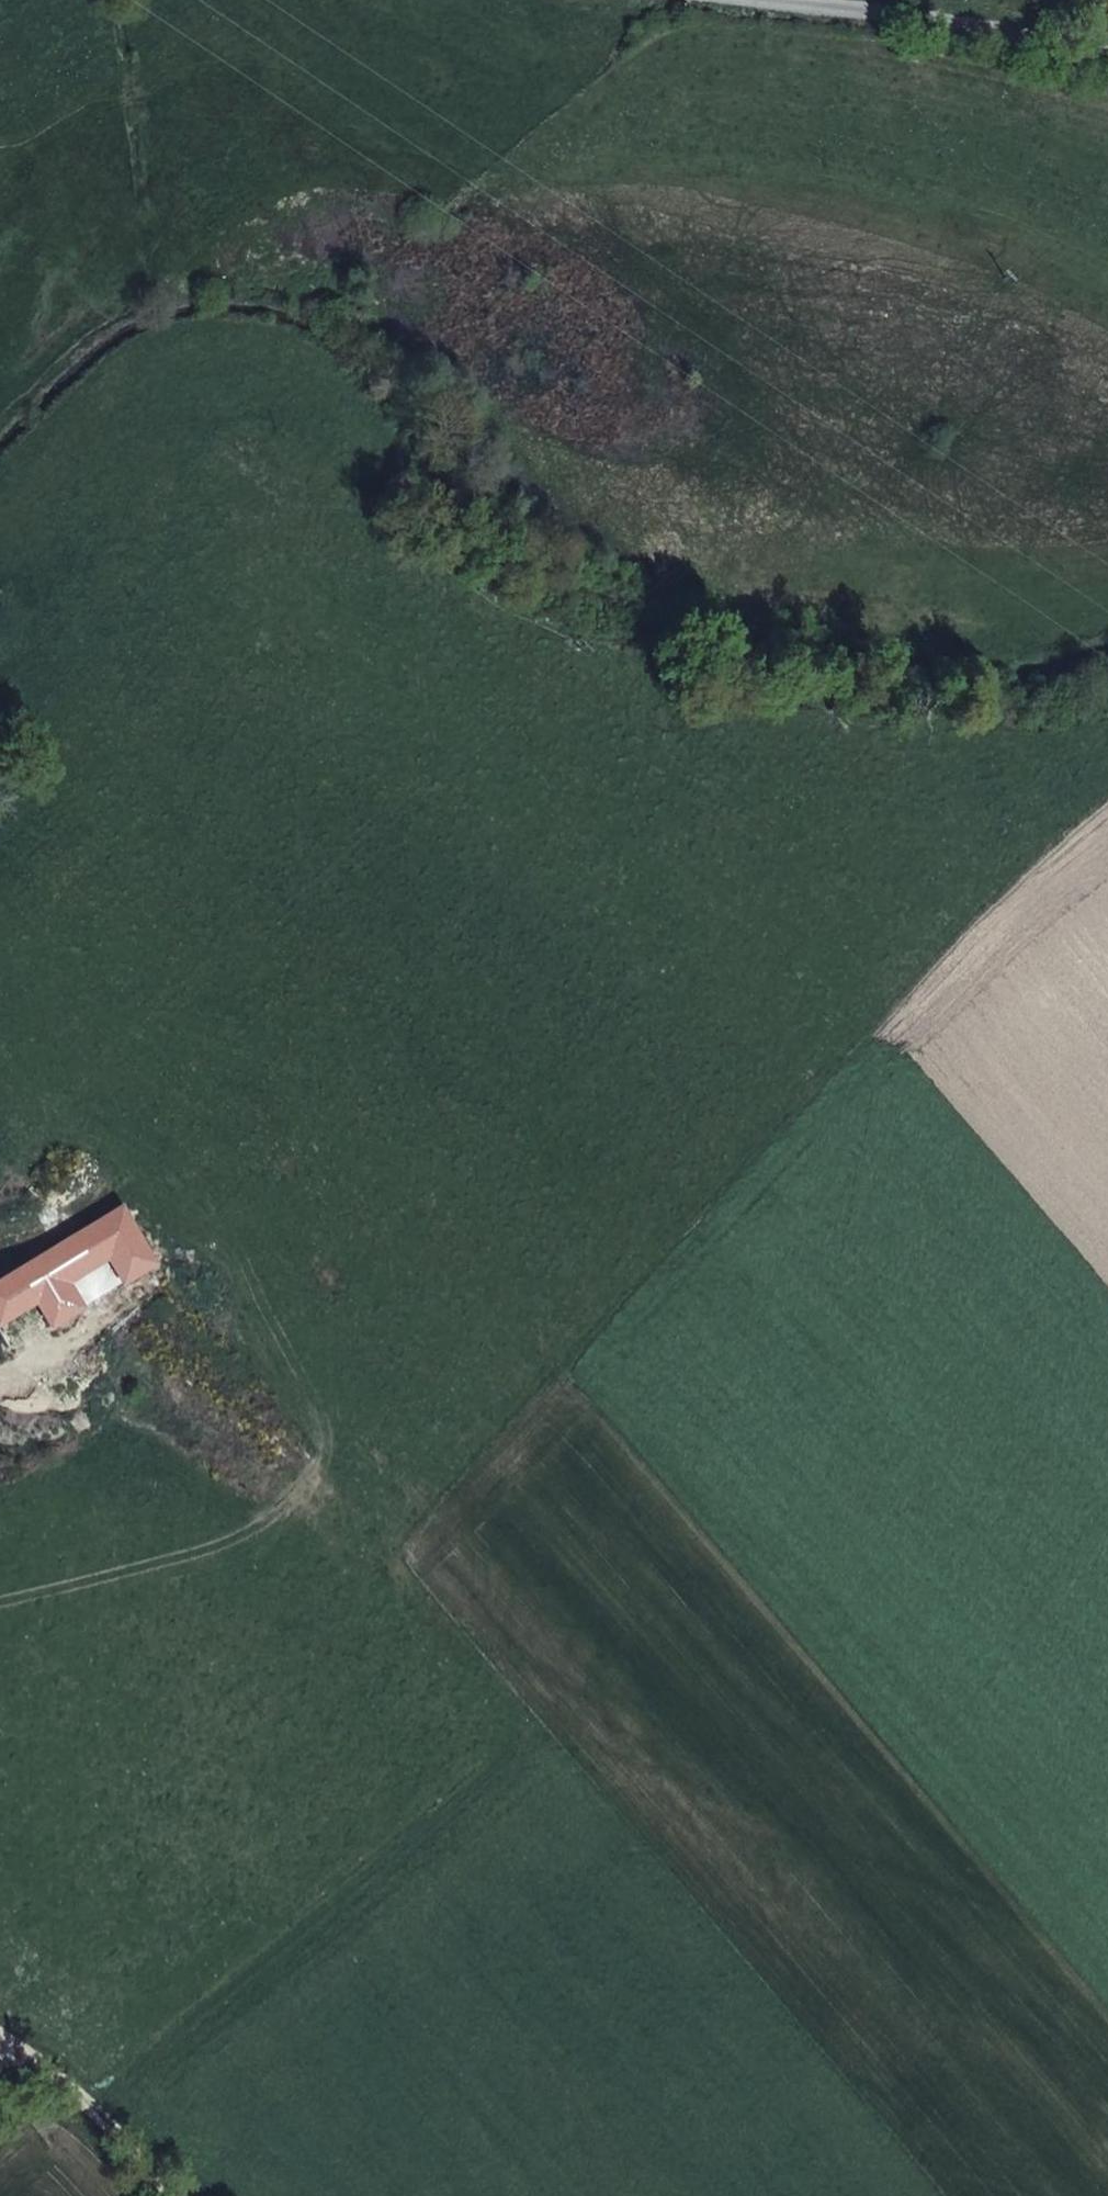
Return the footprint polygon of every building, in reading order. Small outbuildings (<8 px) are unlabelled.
[(0,1252),(0,1328),(35,1310),(0,1252)]
